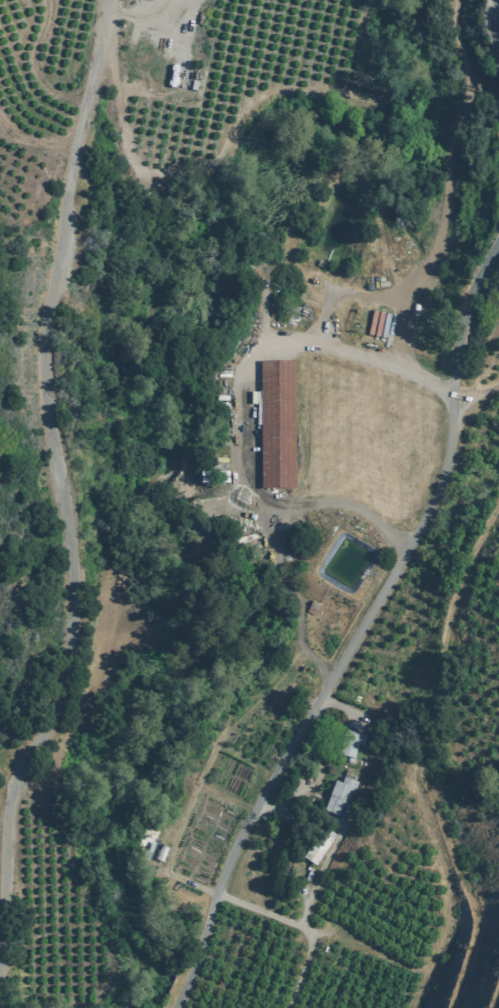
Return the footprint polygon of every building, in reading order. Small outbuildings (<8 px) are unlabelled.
[(300,486),(264,487),(260,363),(296,362),(300,486)] [(364,738),(350,732),(340,755),(353,761),(364,738)] [(345,820),(326,813),(340,776),(359,783),(345,820)] [(316,867),(303,857),(320,832),(334,841),(316,867)]
